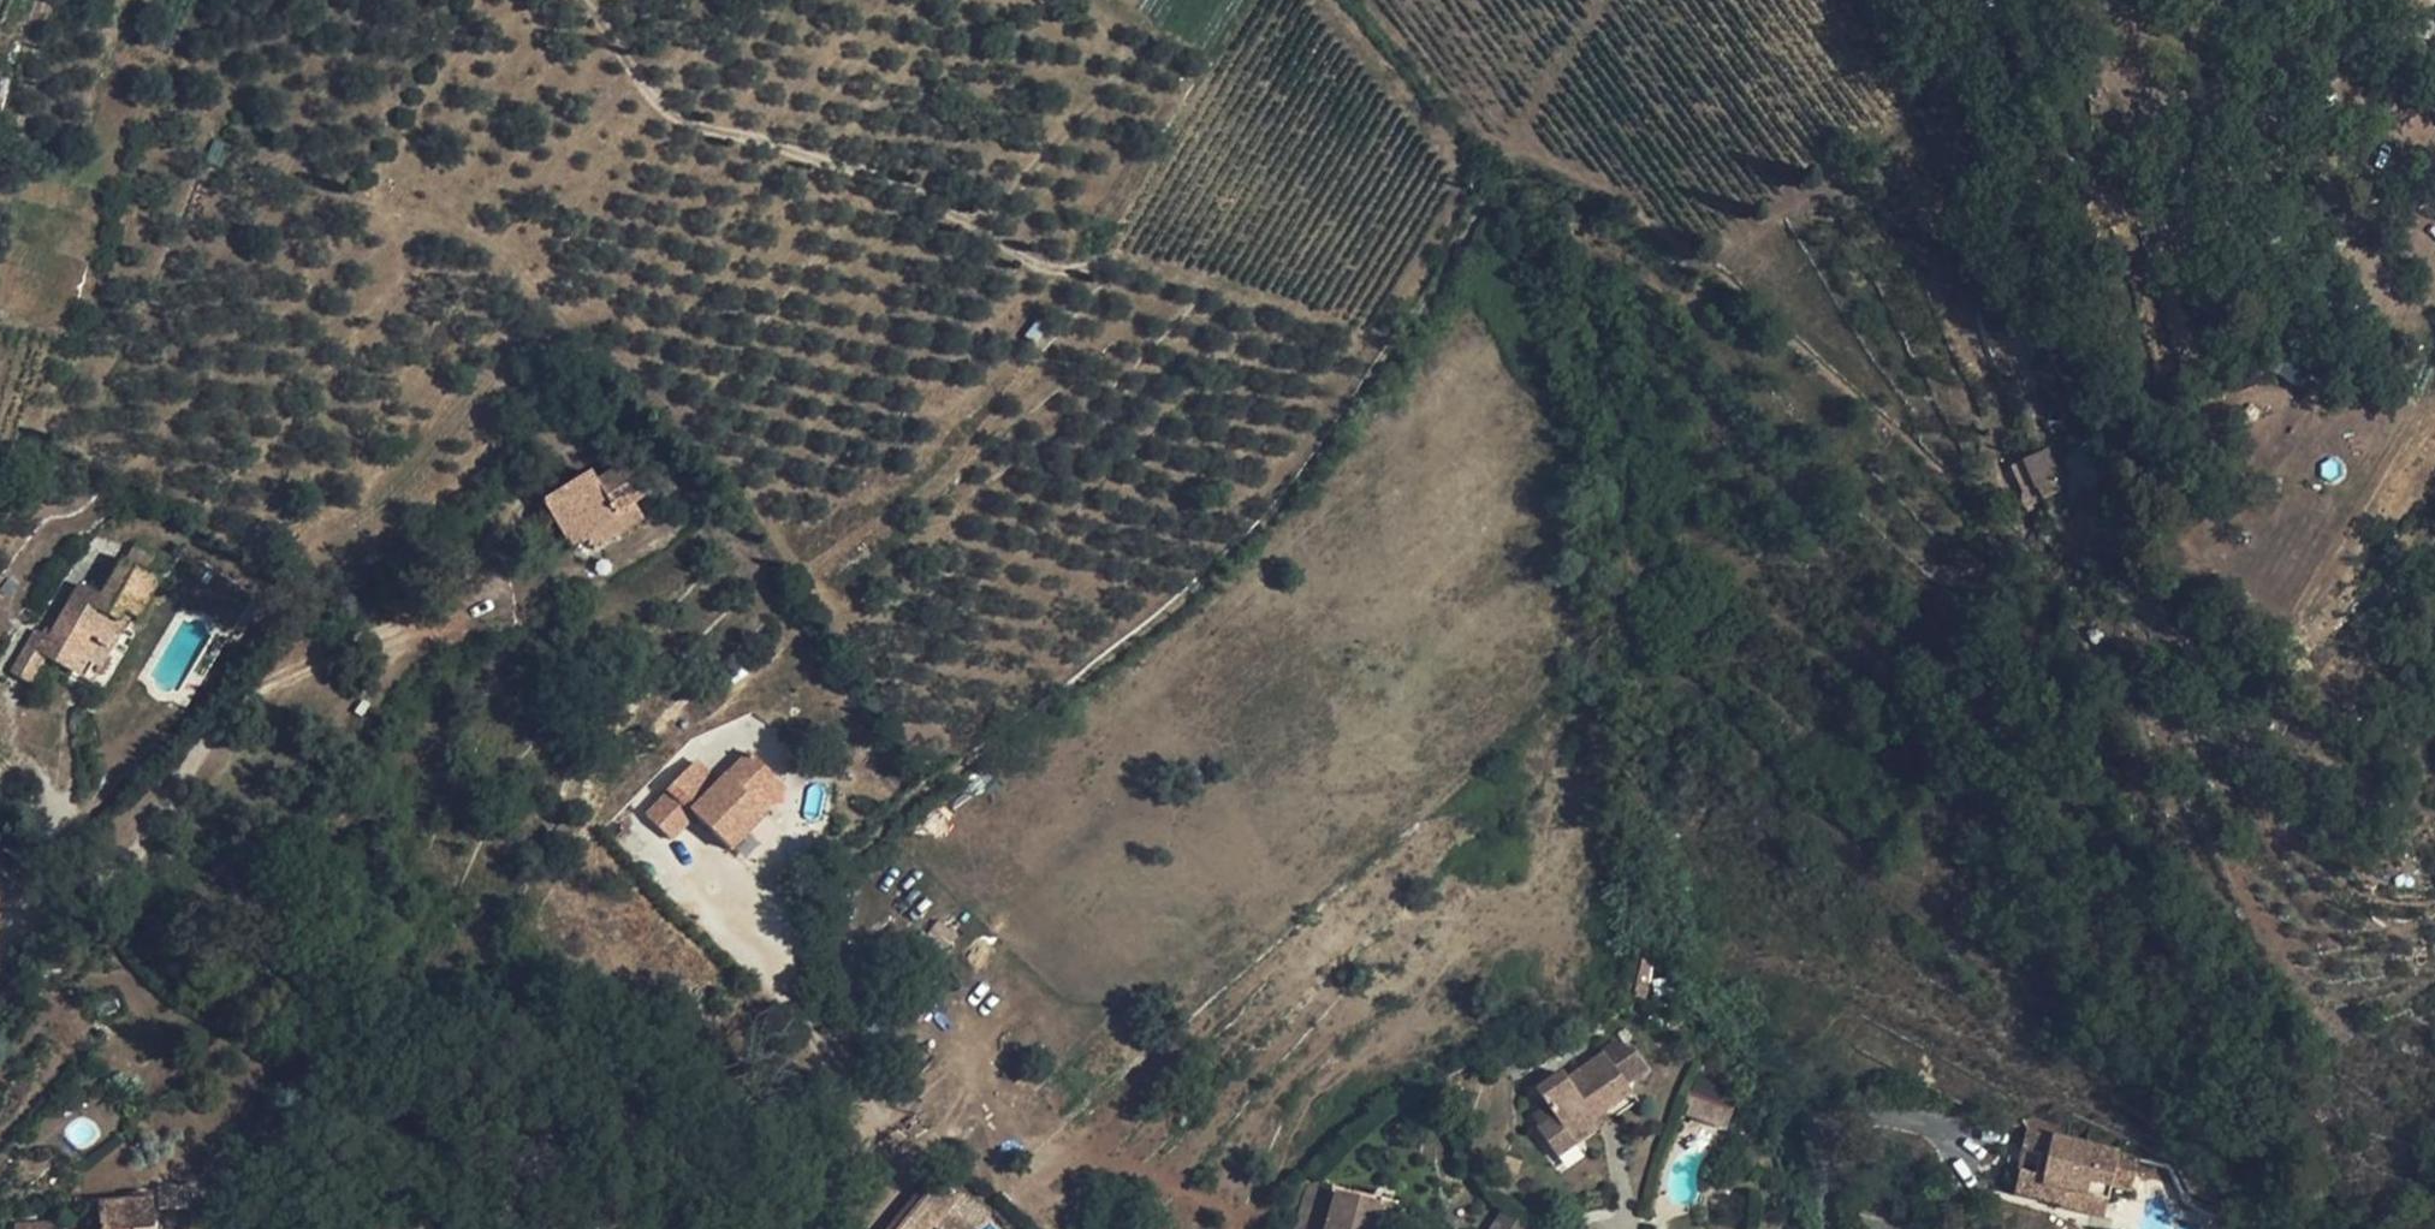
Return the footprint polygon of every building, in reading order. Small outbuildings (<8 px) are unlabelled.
[(2061,479),(2049,449),(2025,459),(2038,489),(2040,488),(2045,500),(2062,492),(2056,481),(2061,479)] [(647,495),(629,463),(598,482),(592,472),(542,502),(571,548),(587,539),(617,520),(624,531),(643,519),(633,503),(647,495)] [(624,531),(617,520),(587,539),(594,549),(624,531)] [(155,555),(135,544),(126,561),(125,560),(103,596),(81,583),(51,637),(35,628),(11,671),(30,682),(45,657),(73,672),(81,657),(88,661),(98,644),(110,651),(130,615),(137,619),(160,580),(144,571),(155,555)] [(717,781),(692,759),(643,814),(669,836),(691,811),(734,849),(789,787),(746,749),(717,781)] [(1633,1092),(1605,1053),(1567,1079),(1563,1071),(1537,1090),(1548,1105),(1534,1115),(1541,1125),(1538,1128),(1558,1157),(1577,1144),(1566,1127),(1589,1112),(1594,1119),(1603,1113),(1633,1092)] [(1709,1099),(1694,1093),(1687,1112),(1702,1118),(1709,1099)] [(1735,1109),(1709,1099),(1702,1118),(1727,1128),(1735,1109)] [(1594,1119),(1589,1112),(1566,1127),(1577,1144),(1609,1122),(1603,1113),(1594,1119)] [(2142,1157),(2029,1131),(2025,1151),(2040,1154),(2036,1176),(2020,1172),(2015,1195),(2064,1206),(2063,1209),(2105,1218),(2112,1187),(2133,1192),(2142,1157)] [(942,1180),(902,1228),(930,1228),(959,1195),(942,1180)] [(1310,1182),(1297,1228),(1318,1228),(1330,1188),(1310,1182)] [(1337,1191),(1326,1228),(1378,1228),(1384,1205),(1337,1191)] [(153,1199),(99,1203),(101,1228),(155,1228),(153,1199)] [(1384,1205),(1378,1228),(1393,1228),(1398,1209),(1384,1205)] [(1504,1209),(1494,1223),(1503,1228),(1532,1228),(1504,1209)] [(1868,1209),(1859,1228),(1888,1228),(1893,1219),(1868,1209)] [(2231,1215),(2227,1228),(2255,1228),(2257,1221),(2231,1215)]
